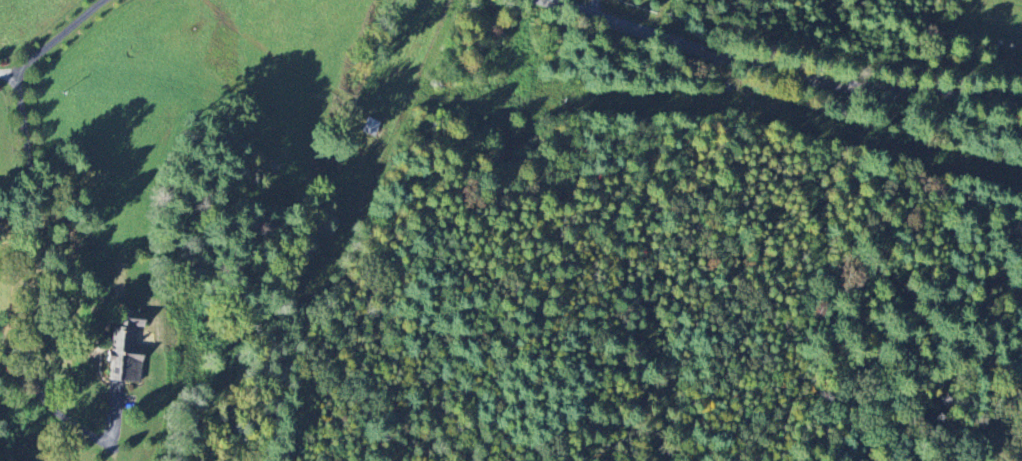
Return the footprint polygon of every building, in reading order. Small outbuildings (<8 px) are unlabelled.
[(375,135),(379,125),(368,120),(364,130),(375,135)] [(144,312),(117,309),(111,367),(110,367),(109,380),(127,382),(128,370),(140,371),(142,349),(133,348),(135,328),(142,329),(144,312)]
